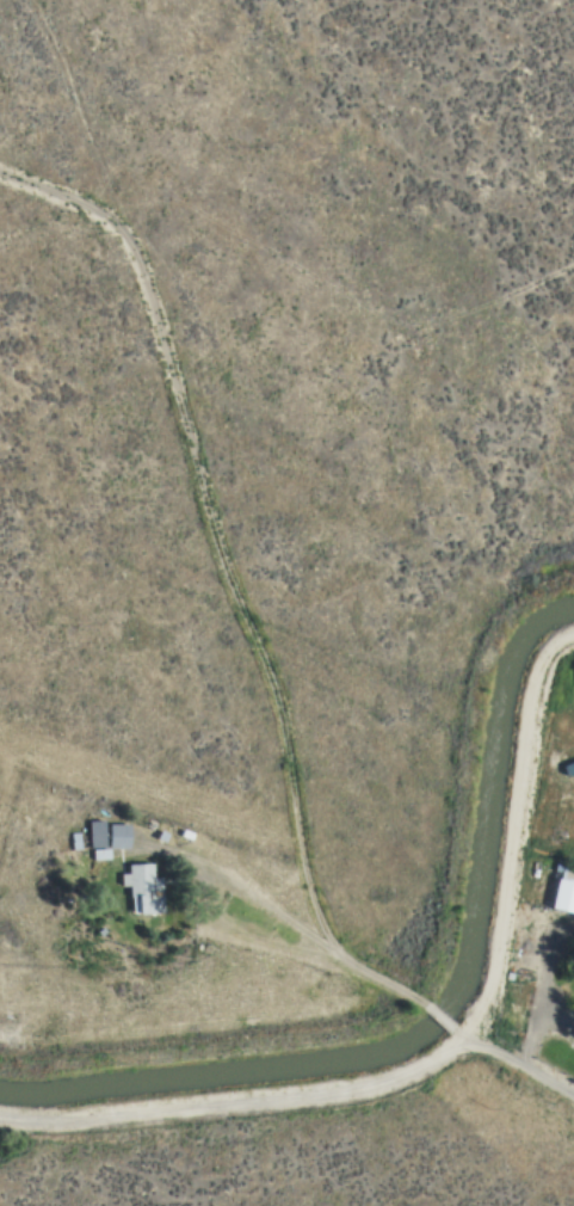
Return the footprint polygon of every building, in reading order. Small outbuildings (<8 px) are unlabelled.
[(562,765),(573,761),(573,770),(566,774),(562,765)] [(86,820),(100,819),(101,847),(87,847),(86,820)] [(106,824),(126,825),(125,848),(105,847),(106,824)] [(153,838),(158,830),(165,833),(161,843),(153,838)] [(184,839),(186,832),(198,837),(196,844),(184,839)] [(69,833),(78,833),(78,849),(69,849),(69,833)] [(90,862),(90,850),(106,849),(107,860),(90,862)] [(132,898),(126,898),(126,887),(118,887),(118,874),(125,873),(125,863),(150,863),(150,878),(160,878),(161,909),(134,910),(132,898)] [(557,863),(573,867),(573,909),(573,915),(550,909),(557,879),(554,878),(557,863)] [(507,979),(510,973),(517,976),(514,982),(507,979)]
